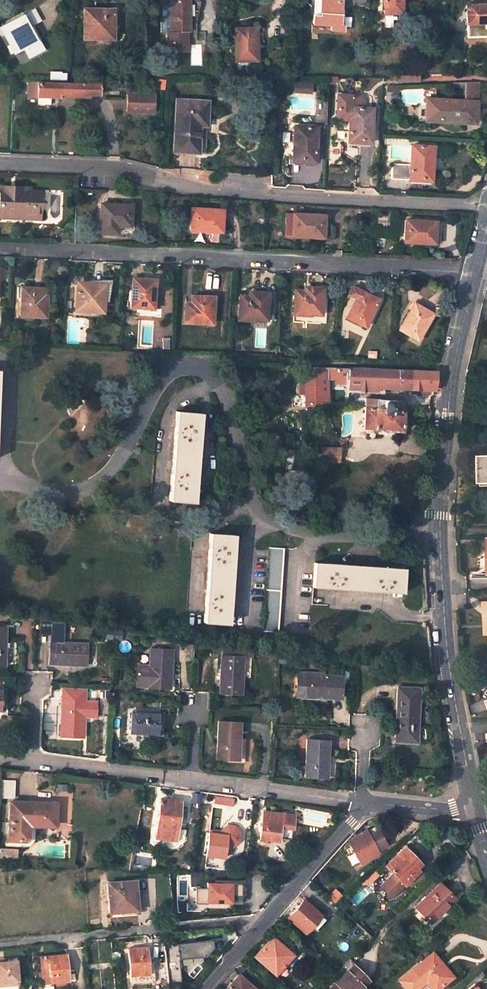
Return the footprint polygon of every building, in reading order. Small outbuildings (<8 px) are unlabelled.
[(170,32),(190,31),(189,0),(177,0),(177,1),(170,1),(170,32)] [(312,14),(314,15),(313,23),(331,24),(331,30),(343,31),(344,24),(340,24),(341,13),(342,1),(339,2),(339,0),(313,0),(312,14)] [(384,13),(389,13),(389,15),(391,15),(400,15),(400,13),(403,13),(402,0),(384,0),(384,13)] [(468,23),(486,23),(486,3),(467,4),(468,23)] [(116,9),(84,9),(83,39),(110,39),(110,19),(114,19),(116,19),(116,9)] [(22,15),(0,28),(13,54),(33,43),(26,30),(30,28),(22,15)] [(37,41),(30,28),(26,30),(33,43),(37,41)] [(235,28),(236,60),(257,60),(256,41),(256,28),(235,28)] [(28,82),(27,96),(37,97),(37,82),(28,82)] [(50,83),(50,97),(58,98),(58,94),(98,95),(99,84),(50,83)] [(153,93),(127,92),(127,111),(153,111),(153,93)] [(175,99),(173,151),(205,153),(208,100),(175,99)] [(474,102),(427,99),(426,110),(430,110),(429,120),(466,122),(466,120),(476,121),(477,111),(474,110),(474,102)] [(316,100),(315,125),(326,125),(327,100),(316,100)] [(352,135),(351,143),(359,143),(362,143),(362,140),(370,140),(372,108),(351,106),(350,135),(352,135)] [(317,127),(295,126),(294,158),(303,159),(303,161),(311,162),(311,155),(316,154),(317,127)] [(350,135),(349,144),(359,145),(359,143),(351,143),(352,135),(350,135)] [(433,146),(411,145),(410,164),(391,163),(391,179),(422,180),(422,178),(431,178),(433,146)] [(40,219),(41,193),(27,193),(28,187),(3,186),(3,192),(0,192),(0,217),(40,219)] [(101,203),(100,232),(117,233),(117,225),(130,226),(131,205),(101,203)] [(191,208),(190,230),(211,231),(211,227),(221,228),(222,219),(220,218),(220,209),(191,208)] [(293,213),(287,213),(285,235),(292,235),(293,213)] [(293,213),(292,235),(322,237),(322,235),(323,223),(322,223),(322,215),(293,213)] [(406,219),(404,242),(425,243),(425,239),(435,239),(436,230),(433,229),(434,221),(406,219)] [(322,235),(330,236),(331,224),(323,223),(322,235)] [(133,278),(131,306),(154,307),(155,286),(158,286),(158,279),(133,278)] [(78,283),(76,310),(104,312),(106,283),(91,282),(91,285),(78,283)] [(22,287),(20,315),(46,316),(46,306),(43,306),(44,288),(22,287)] [(295,290),(294,314),(311,315),(311,314),(321,315),(322,297),(321,297),(322,288),(305,287),(305,290),(295,290)] [(358,290),(352,287),(348,295),(355,298),(355,296),(358,290)] [(369,295),(358,290),(355,296),(366,301),(368,297),(369,295)] [(240,295),(239,320),(256,321),(256,319),(267,319),(268,302),(266,301),(266,293),(249,292),(249,295),(240,295)] [(186,298),(185,323),(212,324),(213,307),(211,307),(211,295),(201,295),(201,296),(192,296),(192,298),(186,298)] [(355,298),(345,317),(364,326),(377,301),(368,297),(366,301),(355,296),(355,298)] [(424,309),(414,303),(411,309),(421,314),(423,311),(424,309)] [(411,309),(399,329),(417,339),(431,316),(423,311),(421,314),(411,309)] [(243,364),(244,377),(252,376),(251,364),(243,364)] [(278,365),(256,364),(256,368),(262,368),(262,374),(277,374),(278,365)] [(281,366),(280,376),(297,377),(297,367),(281,366)] [(349,389),(359,389),(358,392),(364,392),(364,390),(376,391),(385,392),(385,386),(402,387),(402,391),(412,391),(411,393),(418,393),(418,395),(432,396),(435,371),(336,366),(336,368),(299,366),(298,396),(305,396),(306,405),(328,403),(328,379),(335,378),(335,383),(344,384),(345,379),(346,379),(350,379),(349,388),(349,389)] [(376,391),(375,399),(384,400),(385,392),(376,391)] [(375,399),(358,397),(357,406),(364,407),(364,414),(359,414),(359,418),(364,419),(363,427),(366,427),(366,431),(371,431),(371,427),(374,428),(374,429),(401,431),(401,422),(404,422),(404,416),(412,416),(413,403),(402,403),(403,401),(384,400),(375,399)] [(176,411),(169,500),(194,502),(201,413),(176,411)] [(309,447),(307,461),(339,462),(340,447),(309,447)] [(307,461),(304,499),(334,502),(339,462),(307,461)] [(209,533),(204,622),(228,624),(234,534),(209,533)] [(267,547),(263,631),(278,632),(283,548),(267,547)] [(314,562),(312,586),(401,592),(403,568),(314,562)] [(49,641),(48,663),(85,665),(86,643),(49,641)] [(149,648),(147,686),(169,688),(171,649),(149,648)] [(252,650),(222,648),(221,655),(242,656),(243,652),(250,652),(250,657),(252,657),(252,650)] [(221,655),(219,692),(241,693),(242,677),(249,677),(250,657),(250,652),(243,652),(242,656),(221,655)] [(297,672),(295,706),(323,707),(324,697),(340,698),(341,675),(309,674),(309,672),(297,672)] [(397,686),(394,741),(416,742),(417,729),(419,729),(420,726),(417,726),(419,687),(397,686)] [(62,700),(60,735),(81,736),(83,700),(75,699),(62,700)] [(131,710),(130,732),(160,734),(162,712),(131,710)] [(218,721),(216,758),(227,759),(238,759),(239,737),(239,722),(218,721)] [(227,759),(227,762),(244,763),(245,738),(239,737),(238,759),(227,759)] [(306,738),(304,775),(326,777),(329,739),(306,738)] [(2,780),(3,799),(15,798),(14,779),(2,780)] [(232,806),(234,797),(215,794),(214,803),(232,806)] [(160,799),(156,837),(175,840),(180,801),(160,799)] [(32,802),(9,801),(8,835),(5,835),(4,846),(19,847),(19,840),(24,840),(28,838),(28,833),(34,833),(34,825),(53,826),(54,803),(32,802)] [(262,811),(259,838),(277,841),(279,826),(292,828),(293,814),(281,813),(262,811)] [(209,829),(208,832),(220,833),(230,825),(227,824),(220,831),(209,829)] [(208,832),(206,855),(224,857),(225,849),(228,850),(239,840),(240,832),(234,825),(230,825),(220,833),(208,832)] [(372,830),(367,833),(373,845),(379,842),(372,830)] [(348,840),(359,861),(364,858),(365,861),(378,854),(373,845),(367,833),(366,831),(348,840)] [(22,847),(24,847),(26,846),(28,846),(29,845),(30,844),(31,843),(31,842),(32,842),(32,841),(33,840),(33,839),(33,838),(33,837),(34,836),(34,833),(28,833),(28,838),(24,840),(19,840),(19,847),(22,847)] [(415,855),(406,845),(404,848),(413,857),(415,855)] [(404,848),(386,866),(395,876),(382,887),(392,897),(404,885),(421,869),(418,866),(420,864),(413,857),(404,848)] [(108,883),(110,912),(137,909),(135,880),(108,883)] [(235,903),(235,882),(204,881),(204,888),(196,888),(196,902),(235,903)] [(415,907),(430,922),(453,899),(439,884),(415,907)] [(304,899),(288,917),(304,931),(310,925),(316,930),(325,919),(304,899)] [(210,937),(163,943),(168,985),(182,983),(179,959),(204,956),(211,945),(210,937)] [(254,957),(275,974),(290,957),(283,951),(285,948),(271,937),(254,957)] [(129,949),(132,983),(154,981),(153,961),(152,961),(151,949),(148,949),(148,947),(129,949)] [(290,957),(292,954),(285,948),(283,951),(290,957)] [(399,980),(406,988),(417,988),(420,986),(418,983),(423,978),(426,981),(432,988),(438,988),(450,979),(436,962),(439,960),(432,952),(399,980)] [(41,957),(43,983),(69,981),(67,954),(41,957)] [(329,988),(359,988),(368,981),(348,960),(334,974),(334,973),(323,983),(329,988)] [(329,967),(334,972),(339,967),(334,962),(329,967)] [(17,983),(15,964),(0,966),(0,985),(17,983)] [(252,986),(239,975),(226,988),(250,988),(252,986)]
